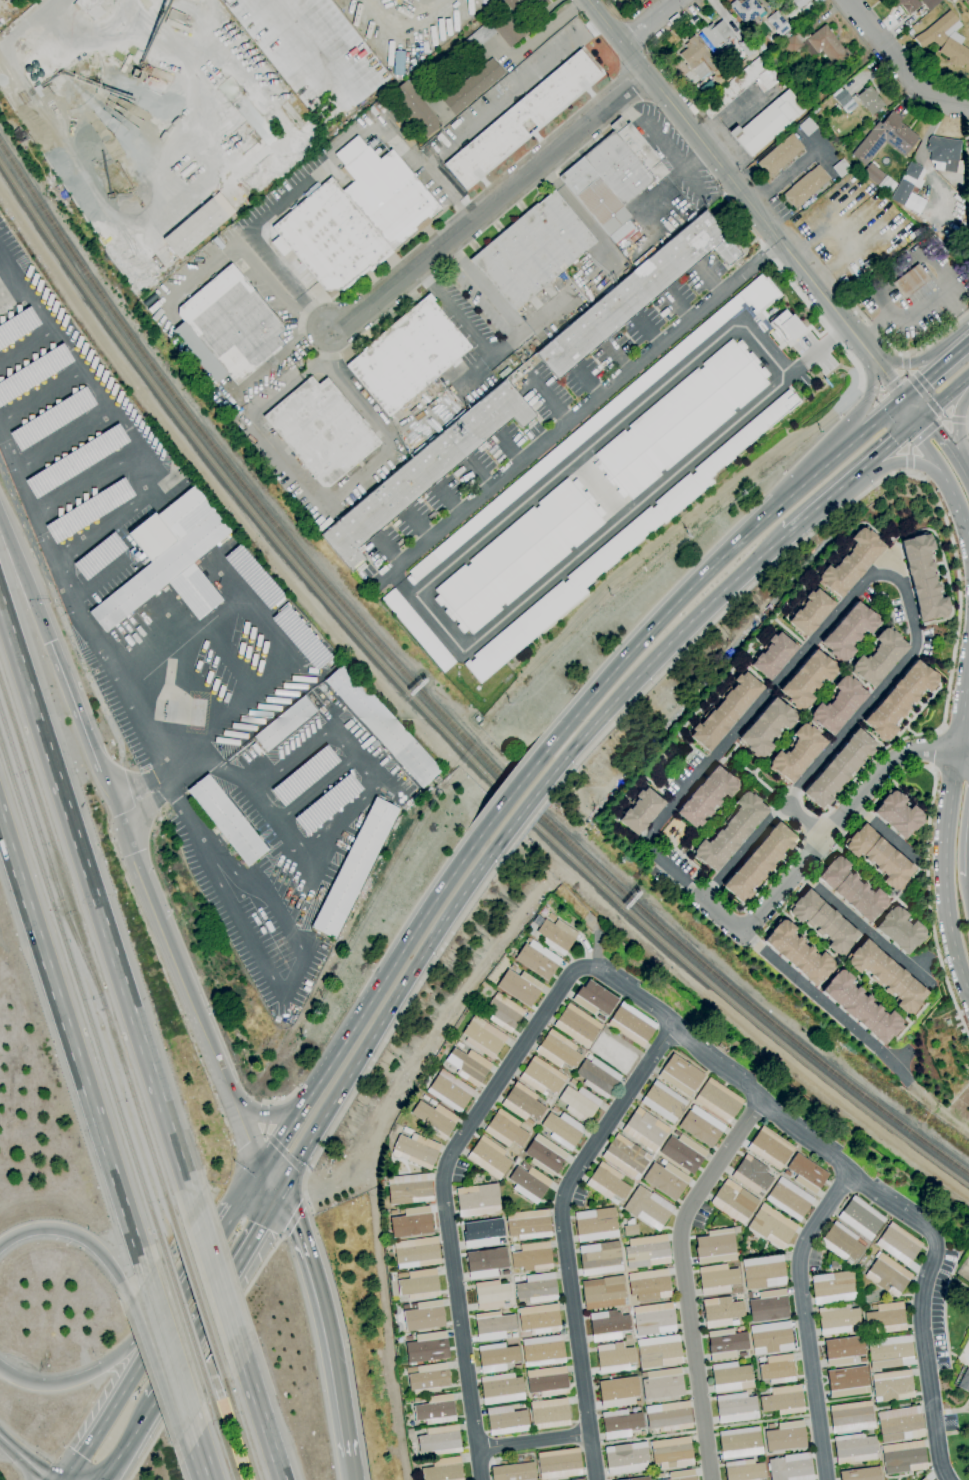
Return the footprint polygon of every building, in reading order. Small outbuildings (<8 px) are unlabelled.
[(74,2),(76,0),(105,0),(98,5),(105,13),(94,21),(91,17),(90,18),(86,12),(84,14),(74,2)] [(512,12),(502,0),(528,0),(512,12)] [(537,11),(528,0),(547,0),(549,2),(537,11)] [(728,5),(735,0),(737,0),(740,3),(744,0),(754,0),(759,6),(760,4),(762,7),(761,8),(766,14),(760,19),(757,16),(745,26),(728,5)] [(798,9),(790,0),(809,0),(798,9)] [(894,8),(887,0),(918,0),(921,4),(908,15),(900,4),(894,8)] [(928,11),(919,0),(941,0),(939,2),(928,11)] [(810,3),(814,8),(804,17),(800,12),(810,3)] [(621,14),(618,10),(622,6),(626,11),(621,14)] [(187,33),(164,23),(170,9),(185,15),(181,25),(189,29),(187,33)] [(960,45),(968,51),(968,66),(965,63),(962,67),(956,64),(954,66),(947,61),(948,59),(937,52),(940,48),(933,41),(922,48),(913,38),(924,31),(949,10),(957,20),(961,26),(954,32),(964,39),(960,45)] [(775,30),(766,19),(776,11),(785,22),(775,30)] [(509,48),(491,26),(504,15),(507,18),(512,14),(527,33),(509,48)] [(724,51),(720,46),(715,50),(699,31),(706,25),(707,26),(711,23),(714,26),(721,20),(734,36),(733,37),(734,39),(730,42),(729,40),(727,41),(731,46),(724,51)] [(468,56),(459,45),(487,22),(496,33),(468,56)] [(772,43),(766,37),(774,30),(775,31),(776,30),(786,23),(790,29),(780,37),(772,43)] [(835,69),(821,51),(817,54),(811,58),(803,48),(792,57),(781,44),(784,42),(781,37),(789,30),(793,35),(803,27),(810,36),(825,24),(836,39),(835,40),(843,49),(844,48),(851,56),(835,69)] [(909,36),(906,32),(910,28),(914,33),(909,36)] [(719,88),(711,78),(714,75),(712,72),(711,72),(700,81),(679,54),(686,48),(684,45),(688,42),(687,41),(694,35),(699,41),(699,42),(718,66),(717,67),(719,71),(723,68),(731,78),(719,88)] [(747,57),(737,45),(747,37),(757,49),(747,57)] [(464,189),(443,164),(579,49),(600,74),(590,83),(585,76),(575,85),(580,91),(484,172),(479,165),(469,174),(474,180),(464,189)] [(710,119),(699,107),(719,90),(759,56),(769,68),(765,71),(767,74),(769,73),(777,81),(763,93),(754,83),(756,81),(755,80),(710,119)] [(454,116),(441,101),(446,97),(445,96),(447,94),(448,95),(457,87),(457,86),(460,84),(460,85),(463,82),(462,82),(465,79),(466,80),(485,64),(484,63),(487,61),(491,58),(504,73),(454,116)] [(425,137),(390,93),(406,80),(410,85),(411,84),(413,87),(412,88),(436,118),(437,117),(439,120),(438,121),(441,125),(425,137)] [(871,116),(856,97),(869,86),(876,95),(884,105),(871,116)] [(843,110),(831,95),(840,88),(842,90),(843,89),(853,101),(843,110)] [(750,157),(729,132),(736,126),(740,130),(777,97),(778,98),(787,90),(805,110),(795,118),(789,123),(789,124),(750,157)] [(257,115),(244,100),(235,108),(248,123),(257,115)] [(835,113),(832,109),(837,105),(840,108),(835,113)] [(811,116),(809,114),(817,107),(819,110),(811,116)] [(864,166),(851,155),(877,122),(881,124),(892,111),(902,119),(899,122),(918,137),(903,157),(884,141),(864,166)] [(656,184),(653,181),(623,207),(631,217),(607,236),(558,177),(613,131),(609,126),(620,117),(626,124),(628,122),(660,161),(659,162),(669,173),(656,184)] [(797,126),(808,117),(817,127),(807,137),(797,126)] [(251,125),(264,145),(275,138),(262,118),(251,125)] [(769,178),(756,164),(791,133),(804,148),(769,178)] [(955,173),(933,169),(934,163),(930,162),(930,161),(929,161),(931,151),(926,151),(927,139),(930,136),(961,141),(958,162),(957,162),(955,173)] [(408,147),(403,141),(408,137),(413,143),(408,147)] [(368,145),(373,140),(376,144),(371,148),(368,145)] [(324,290),(290,250),(282,257),(271,243),(279,236),(271,227),(283,217),(280,214),(292,204),(295,207),(307,197),(305,195),(318,184),(319,187),(330,178),(329,177),(330,176),(336,182),(335,183),(341,191),(354,181),(352,179),(350,181),(343,172),(345,170),(342,167),(367,146),(379,160),(391,150),(441,209),(429,219),(431,223),(419,233),(416,230),(391,251),(393,252),(370,272),(368,270),(343,291),(341,289),(340,290),(324,290)] [(831,167),(842,159),(851,170),(840,178),(831,167)] [(918,214),(902,206),(890,199),(900,179),(901,179),(903,174),(910,161),(926,170),(921,180),(923,181),(919,189),(913,186),(909,192),(926,201),(918,214)] [(876,185),(861,173),(870,163),(884,175),(876,185)] [(795,209),(782,195),(791,188),(790,187),(817,164),(830,179),(795,209)] [(889,195),(877,186),(885,176),(897,185),(889,195)] [(514,311),(475,265),(474,266),(469,260),(536,203),(537,204),(553,190),(597,242),(514,311)] [(179,259),(162,240),(218,192),(235,212),(179,259)] [(557,379),(535,353),(705,210),(742,254),(727,267),(712,249),(557,379)] [(178,308),(230,264),(282,325),(281,326),(283,329),(275,336),(282,344),(279,347),(280,348),(236,385),(228,375),(216,385),(171,331),(183,321),(177,315),(178,308)] [(904,299),(892,283),(917,264),(929,279),(904,299)] [(407,570),(761,273),(779,297),(754,315),(746,306),(414,584),(409,574),(407,570)] [(145,307),(141,301),(152,293),(156,299),(145,307)] [(388,417),(345,366),(362,352),(362,351),(428,294),(433,300),(432,302),(470,348),(458,358),(461,361),(453,368),(450,365),(388,417)] [(41,324),(0,350),(0,323),(29,305),(41,324)] [(777,324),(789,312),(803,327),(790,339),(777,324)] [(732,337),(591,459),(627,500),(767,378),(732,337)] [(72,361),(0,405),(0,380),(61,344),(72,361)] [(321,487),(262,417),(310,376),(317,385),(326,378),(380,443),(328,487),(321,487)] [(351,573),(319,535),(505,379),(536,416),(521,429),(512,418),(357,549),(366,560),(351,573)] [(19,451),(8,432),(84,385),(95,404),(19,451)] [(792,390),(463,661),(481,683),(505,663),(589,594),(584,587),(714,480),(711,476),(802,402),(792,390)] [(35,499),(24,481),(116,424),(127,442),(35,499)] [(570,474),(430,596),(465,637),(605,514),(570,474)] [(54,543),(43,526),(122,478),(132,496),(54,543)] [(105,632),(88,612),(150,563),(127,534),(154,513),(156,516),(194,486),(231,532),(192,563),(196,568),(200,565),(215,583),(211,586),(222,600),(197,620),(167,583),(105,632)] [(863,529),(866,526),(871,530),(870,532),(876,537),(875,538),(885,547),(877,555),(862,571),(863,572),(857,578),(857,577),(853,582),(839,598),(830,590),(830,591),(822,584),(819,581),(819,580),(818,579),(818,578),(819,577),(819,576),(821,574),(820,573),(827,565),(831,569),(834,566),(835,566),(839,562),(838,561),(843,555),(845,557),(850,551),(849,550),(852,547),(851,546),(854,543),(849,539),(856,531),(858,529),(859,528),(861,528),(862,528),(863,529)] [(85,580),(72,564),(112,532),(125,548),(85,580)] [(930,537),(930,540),(931,540),(934,550),(933,550),(934,553),(929,555),(928,556),(929,562),(933,561),(935,568),(931,569),(932,574),(935,574),(937,580),(934,581),(935,584),(937,584),(939,590),(937,591),(938,594),(939,594),(940,598),(946,597),(948,607),(947,607),(948,609),(948,610),(948,612),(947,613),(946,614),(945,614),(946,617),(939,619),(939,617),(932,619),(931,618),(919,621),(916,610),(917,610),(908,575),(907,576),(905,568),(907,568),(905,561),(905,562),(900,541),(911,538),(911,537),(921,535),(925,535),(926,535),(927,535),(928,536),(929,536),(930,537)] [(222,558),(238,544),(284,597),(268,610),(222,558)] [(379,600),(392,588),(454,659),(441,671),(379,600)] [(806,637),(788,622),(793,616),(792,615),(797,609),(799,611),(804,605),(802,604),(807,600),(804,597),(810,591),(812,593),(816,588),(835,604),(824,617),(823,616),(816,625),(816,626),(811,632),(810,632),(806,637)] [(877,624),(875,626),(869,634),(865,630),(862,633),(861,632),(859,635),(861,636),(857,642),(855,640),(852,643),(853,643),(850,647),(855,651),(848,659),(848,658),(846,660),(845,661),(844,661),(843,661),(842,661),(841,661),(840,660),(838,658),(836,659),(829,653),(830,651),(820,643),(827,634),(828,634),(856,601),(865,609),(866,609),(874,616),(876,618),(877,619),(878,620),(878,621),(878,622),(877,624)] [(270,619),(285,605),(330,656),(315,670),(270,619)] [(887,628),(891,631),(892,630),(900,637),(899,638),(909,647),(901,655),(894,663),(894,662),(872,688),(863,680),(863,681),(855,674),(855,673),(852,671),(852,670),(851,669),(851,668),(851,667),(852,666),(860,656),(864,659),(867,656),(869,658),(874,651),(873,650),(876,647),(876,646),(878,643),(874,639),(880,631),(881,631),(883,629),(884,628),(885,628),(886,628),(887,628)] [(768,680),(751,665),(755,660),(755,659),(760,653),(761,655),(766,649),(765,648),(770,643),(767,641),(773,634),(775,637),(779,632),(798,648),(793,653),(787,660),(779,669),(779,670),(774,676),(773,675),(768,680)] [(836,671),(834,674),(835,674),(828,682),(823,678),(821,681),(820,681),(818,683),(820,684),(815,690),(813,688),(811,691),(812,691),(809,694),(814,698),(807,706),(805,708),(804,709),(803,709),(802,709),(800,709),(799,708),(797,706),(795,707),(788,701),(789,699),(779,691),(786,682),(787,682),(815,649),(825,657),(833,663),(833,664),(835,666),(836,667),(836,668),(837,669),(837,670),(836,671)] [(860,723),(884,743),(926,694),(928,696),(942,680),(915,658),(860,723)] [(421,788),(324,681),(343,663),(441,771),(421,788)] [(708,752),(690,736),(694,732),(691,730),(697,723),(699,725),(713,710),(713,711),(724,699),(723,698),(730,690),(730,691),(736,684),(737,685),(738,684),(733,680),(739,674),(741,676),(745,671),(763,688),(753,700),(718,739),(719,740),(708,752)] [(847,676),(850,679),(851,678),(859,685),(858,686),(868,694),(860,703),(860,702),(853,710),(832,736),(822,728),(814,722),(815,721),(811,718),(811,717),(810,716),(810,715),(811,714),(813,711),(812,711),(819,703),(823,707),(826,704),(828,705),(833,699),(832,698),(835,694),(837,691),(833,687),(839,679),(840,679),(842,677),(843,676),(844,676),(845,676),(846,676),(847,676)] [(266,752),(253,737),(303,696),(316,711),(266,752)] [(795,719),(793,722),(794,722),(787,730),(783,726),(780,729),(779,728),(777,731),(779,732),(774,738),(772,736),(770,739),(771,740),(768,743),(773,747),(766,755),(766,754),(764,756),(763,757),(761,757),(760,757),(759,756),(756,753),(754,755),(747,748),(748,747),(738,739),(745,730),(746,731),(774,697),(784,705),(784,704),(792,711),(794,714),(795,714),(796,716),(796,717),(796,718),(795,719)] [(806,725),(809,727),(810,726),(818,733),(817,734),(827,742),(819,751),(812,758),(791,783),(782,776),(781,777),(773,770),(774,769),(771,767),(770,766),(770,765),(769,763),(769,762),(770,761),(772,759),(771,758),(778,751),(782,755),(785,752),(787,753),(792,747),(791,746),(795,742),(794,742),(796,739),(792,735),(798,727),(799,727),(801,725),(802,724),(803,724),(804,724),(805,724),(806,725)] [(823,811),(803,793),(858,728),(879,746),(823,811)] [(269,790),(327,745),(340,761),(282,807),(269,790)] [(737,788),(735,790),(729,798),(724,794),(721,797),(718,799),(721,801),(716,807),(714,805),(710,809),(713,811),(708,817),(705,815),(701,819),(704,821),(699,827),(696,825),(694,828),(676,813),(680,808),(679,807),(685,801),(686,801),(689,797),(688,797),(698,785),(699,786),(703,781),(716,765),(725,773),(726,772),(734,779),(733,780),(736,782),(736,783),(737,783),(737,784),(737,786),(737,787),(737,788)] [(291,818),(348,773),(361,790),(305,835),(291,818)] [(247,867),(187,791),(207,774),(268,850),(247,867)] [(637,835),(636,836),(618,820),(623,815),(622,814),(627,808),(629,810),(634,804),(633,803),(636,799),(634,797),(638,792),(640,790),(642,792),(646,787),(665,803),(654,816),(653,815),(645,824),(647,825),(641,831),(640,831),(637,835)] [(747,792),(750,789),(755,794),(754,796),(760,801),(759,802),(768,811),(761,819),(737,845),(738,846),(733,852),(732,852),(714,872),(706,865),(705,866),(697,859),(698,858),(695,855),(694,854),(693,853),(693,852),(694,850),(696,848),(695,847),(702,840),(706,843),(709,840),(710,841),(714,836),(714,835),(719,829),(720,831),(725,825),(724,824),(736,811),(735,810),(738,807),(733,803),(740,795),(741,795),(743,793),(744,792),(745,792),(746,792),(747,792)] [(413,804),(409,799),(419,790),(423,795),(413,804)] [(905,839),(874,813),(882,803),(881,802),(887,795),(889,796),(893,790),(905,800),(901,805),(908,811),(912,807),(923,816),(921,819),(923,821),(920,825),(918,824),(914,830),(907,839),(906,838),(905,839)] [(334,939),(310,928),(375,797),(399,809),(334,939)] [(740,902),(729,891),(728,892),(722,886),(767,834),(777,822),(796,838),(792,842),(794,844),(789,850),(787,848),(782,854),(784,856),(779,861),(777,859),(772,865),(774,867),(769,872),(768,870),(764,874),(767,876),(762,881),(759,879),(758,880),(761,883),(757,887),(755,886),(750,891),(753,894),(747,900),(745,898),(740,902)] [(895,892),(890,887),(890,888),(883,881),(887,876),(881,871),(880,873),(876,869),(878,867),(871,861),(869,863),(864,860),(865,859),(860,854),(856,858),(849,852),(849,851),(844,847),(849,841),(848,840),(854,832),(855,833),(864,823),(916,868),(895,892)] [(869,923),(860,916),(861,915),(854,909),(854,910),(848,905),(849,904),(839,896),(838,896),(832,891),(817,878),(825,869),(824,868),(831,860),(832,861),(837,855),(842,859),(850,865),(846,870),(849,873),(851,875),(852,873),(857,878),(856,880),(861,884),(863,883),(868,887),(867,889),(869,891),(870,890),(873,893),(877,888),(884,895),(884,896),(889,900),(884,906),(885,907),(878,915),(877,913),(869,923)] [(840,956),(834,952),(834,953),(826,947),(831,942),(827,939),(828,938),(823,934),(821,937),(815,932),(818,928),(814,925),(812,927),(806,923),(808,922),(804,919),(800,923),(792,917),(793,916),(788,913),(793,907),(791,906),(798,897),(800,899),(808,889),(816,896),(815,897),(832,911),(833,910),(839,916),(838,916),(859,933),(852,943),(845,952),(844,951),(840,956)] [(906,954),(899,948),(900,947),(884,934),(883,934),(876,928),(884,919),(883,918),(888,911),(887,910),(892,905),(895,908),(897,906),(908,915),(903,920),(910,926),(914,921),(926,931),(923,935),(925,937),(922,940),(921,940),(916,946),(914,945),(906,954)] [(554,922),(547,918),(549,913),(556,918),(554,922)] [(814,989),(808,984),(808,983),(763,941),(771,933),(770,931),(777,923),(777,924),(783,918),(796,929),(792,933),(795,936),(795,937),(796,938),(798,936),(804,942),(802,943),(807,948),(809,946),(814,951),(813,952),(815,954),(815,953),(819,956),(823,952),(835,963),(833,965),(835,967),(830,973),(830,972),(824,978),(814,989)] [(563,957),(542,942),(544,938),(536,932),(545,919),(553,925),(557,919),(578,934),(563,957)] [(610,938),(604,933),(607,930),(612,935),(610,938)] [(547,981),(514,959),(525,943),(528,945),(529,943),(526,941),(529,938),(561,960),(547,981)] [(908,1016),(903,1011),(902,1012),(895,1006),(899,1001),(896,998),(896,997),(891,993),(891,994),(885,989),(886,987),(881,982),(880,983),(877,981),(875,983),(869,978),(871,975),(866,971),(865,972),(862,969),(857,974),(850,967),(850,966),(846,962),(851,957),(849,956),(856,947),(858,948),(866,938),(875,946),(874,947),(882,953),(881,953),(907,974),(906,975),(928,993),(915,1008),(917,1009),(912,1015),(910,1013),(908,1016)] [(883,1048),(873,1040),(875,1039),(841,1010),(842,1009),(821,992),(829,983),(828,982),(835,974),(836,974),(841,968),(854,979),(850,983),(853,986),(853,987),(855,989),(857,987),(863,991),(861,994),(864,997),(867,995),(872,1000),(870,1002),(875,1006),(876,1004),(882,1009),(880,1011),(883,1013),(883,1012),(887,1015),(891,1011),(903,1021),(901,1024),(903,1026),(899,1032),(897,1031),(892,1037),(891,1036),(887,1041),(888,1042),(883,1048)] [(529,1009),(496,987),(507,969),(519,977),(522,972),(544,986),(529,1009)] [(607,1016),(597,1009),(593,1015),(572,1001),(580,987),(583,989),(589,980),(618,999),(607,1016)] [(510,1034),(488,1020),(491,1016),(484,1011),(492,998),(493,998),(497,992),(525,1011),(510,1034)] [(657,1025),(642,1048),(607,1025),(622,1002),(657,1025)] [(587,1049),(553,1026),(568,1003),(602,1025),(587,1049)] [(492,1060),(464,1041),(467,1038),(461,1034),(474,1015),(507,1037),(492,1060)] [(623,1073),(590,1051),(605,1028),(638,1050),(623,1073)] [(573,1069),(563,1062),(561,1065),(562,1065),(560,1068),(559,1068),(535,1052),(550,1029),(577,1047),(574,1051),(582,1056),(573,1069)] [(477,1088),(455,1073),(458,1069),(445,1061),(454,1048),(466,1056),(470,1050),(492,1065),(477,1088)] [(690,1098),(658,1076),(673,1053),(705,1075),(690,1098)] [(606,1100),(582,1084),(584,1080),(575,1074),(584,1059),(589,1062),(590,1061),(586,1058),(588,1054),(593,1057),(593,1058),(621,1076),(606,1100)] [(545,1096),(542,1094),(518,1079),(534,1056),(566,1077),(563,1081),(563,1082),(555,1095),(545,1089),(543,1091),(547,1093),(545,1096)] [(459,1114),(426,1092),(441,1069),(475,1091),(459,1114)] [(573,1087),(568,1083),(571,1078),(577,1082),(573,1087)] [(728,1124),(694,1101),(709,1078),(743,1101),(728,1124)] [(673,1124),(640,1103),(655,1080),(688,1102),(673,1124)] [(537,1121),(528,1115),(525,1121),(500,1105),(516,1082),(537,1096),(534,1101),(546,1108),(537,1121)] [(586,1124),(565,1110),(567,1106),(558,1099),(566,1086),(576,1093),(580,1087),(601,1101),(586,1124)] [(434,1107),(429,1103),(431,1099),(437,1103),(434,1107)] [(444,1141),(419,1125),(421,1121),(411,1114),(419,1100),(433,1110),(437,1104),(459,1118),(444,1141)] [(711,1149),(678,1127),(689,1110),(690,1111),(691,1109),(690,1108),(692,1105),(693,1106),(693,1105),(726,1127),(711,1149)] [(637,1107),(670,1129),(658,1147),(659,1148),(655,1154),(652,1151),(651,1152),(645,1149),(646,1147),(621,1131),(637,1107)] [(520,1148),(512,1142),(508,1148),(483,1131),(498,1109),(520,1123),(517,1127),(529,1135),(520,1148)] [(570,1151),(549,1137),(552,1133),(540,1125),(549,1112),(558,1118),(562,1113),(585,1128),(570,1151)] [(779,1171),(746,1149),(762,1126),(795,1148),(779,1171)] [(411,1135),(402,1131),(404,1127),(412,1131),(411,1135)] [(430,1171),(400,1157),(396,1159),(392,1157),(392,1154),(394,1149),(393,1149),(399,1135),(410,1139),(413,1133),(441,1145),(430,1171)] [(551,1177),(530,1162),(532,1159),(523,1153),(537,1133),(568,1154),(560,1166),(561,1167),(555,1175),(553,1173),(551,1177)] [(651,1157),(640,1174),(640,1175),(636,1181),(633,1179),(601,1157),(616,1134),(651,1157)] [(693,1176),(659,1153),(671,1136),(677,1140),(681,1134),(708,1153),(693,1176)] [(499,1181),(498,1180),(466,1157),(481,1135),(505,1152),(503,1156),(511,1162),(500,1177),(501,1178),(499,1181)] [(815,1195),(793,1181),(797,1175),(787,1168),(797,1153),(829,1174),(815,1195)] [(757,1194),(731,1177),(745,1154),(767,1169),(765,1173),(773,1179),(765,1192),(761,1189),(757,1194)] [(675,1202),(642,1180),(653,1162),(663,1168),(664,1166),(660,1163),(662,1160),(667,1163),(666,1163),(690,1179),(675,1202)] [(536,1205),(512,1189),(515,1184),(507,1179),(516,1166),(526,1173),(527,1171),(520,1166),(523,1161),(527,1164),(527,1165),(530,1167),(552,1181),(536,1205)] [(613,1195),(612,1197),(619,1202),(617,1205),(610,1201),(585,1184),(600,1162),(622,1176),(619,1180),(630,1188),(622,1201),(613,1195)] [(389,1206),(387,1178),(430,1174),(433,1202),(389,1206)] [(799,1222),(765,1200),(780,1177),(814,1199),(799,1222)] [(743,1225),(711,1203),(726,1179),(759,1201),(743,1225)] [(459,1218),(455,1189),(497,1184),(500,1204),(501,1212),(459,1218)] [(659,1231),(637,1216),(635,1218),(622,1209),(639,1185),(651,1194),(652,1192),(675,1208),(659,1231)] [(870,1241),(837,1218),(853,1195),(886,1219),(870,1241)] [(782,1250),(765,1239),(747,1228),(763,1203),(797,1226),(782,1250)] [(392,1239),(390,1218),(404,1216),(404,1209),(429,1206),(432,1233),(392,1239)] [(578,1243),(574,1213),(614,1207),(618,1237),(578,1243)] [(518,1241),(518,1235),(509,1236),(506,1214),(548,1209),(551,1237),(518,1241)] [(465,1249),(463,1233),(465,1233),(464,1224),(502,1218),(504,1236),(491,1238),(492,1245),(465,1249)] [(855,1262),(847,1257),(844,1262),(818,1243),(835,1221),(858,1237),(855,1241),(865,1248),(855,1262)] [(907,1267),(874,1244),(890,1222),(923,1244),(907,1267)] [(625,1237),(623,1227),(637,1224),(638,1234),(625,1237)] [(698,1265),(696,1254),(695,1248),(697,1248),(695,1238),(733,1233),(737,1260),(698,1265)] [(628,1270),(625,1247),(629,1247),(628,1240),(666,1235),(670,1263),(649,1266),(649,1267),(628,1270)] [(397,1270),(394,1242),(437,1237),(440,1264),(397,1270)] [(524,1272),(523,1267),(512,1269),(511,1253),(521,1252),(520,1245),(549,1241),(552,1269),(524,1272)] [(583,1277),(579,1247),(619,1241),(623,1271),(583,1277)] [(469,1280),(465,1253),(505,1247),(508,1268),(496,1270),(497,1276),(469,1280)] [(896,1299),(886,1292),(876,1285),(876,1284),(864,1276),(876,1258),(874,1257),(878,1251),(912,1275),(896,1299)] [(746,1290),(742,1260),(782,1255),(786,1284),(746,1290)] [(831,1269),(830,1265),(831,1261),(840,1263),(841,1267),(831,1269)] [(702,1296),(698,1268),(726,1265),(727,1270),(738,1269),(740,1284),(729,1285),(730,1292),(702,1296)] [(409,1300),(408,1295),(399,1296),(397,1281),(409,1279),(408,1276),(397,1278),(396,1274),(408,1272),(408,1273),(436,1269),(439,1295),(409,1300)] [(637,1302),(636,1296),(630,1296),(628,1281),(629,1281),(628,1274),(668,1269),(671,1298),(637,1302)] [(815,1305),(811,1276),(854,1270),(858,1299),(815,1305)] [(529,1304),(529,1298),(517,1300),(515,1284),(526,1283),(525,1280),(519,1281),(514,1282),(513,1277),(525,1276),(554,1273),(557,1300),(529,1304)] [(585,1311),(581,1282),(602,1279),(602,1278),(623,1275),(626,1298),(627,1298),(628,1305),(625,1305),(585,1311)] [(478,1311),(474,1284),(499,1280),(499,1285),(509,1284),(511,1299),(503,1301),(503,1304),(509,1303),(510,1307),(503,1308),(503,1307),(478,1311)] [(751,1323),(748,1301),(759,1299),(759,1296),(753,1297),(752,1293),(785,1289),(789,1318),(751,1323)] [(706,1329),(702,1300),(731,1297),(732,1303),(743,1301),(745,1317),(730,1319),(731,1321),(738,1320),(738,1325),(732,1326),(731,1325),(706,1329)] [(406,1332),(403,1311),(416,1309),(416,1303),(441,1300),(445,1327),(406,1332)] [(866,1335),(864,1313),(877,1311),(876,1305),(902,1302),(906,1330),(866,1335)] [(636,1337),(633,1315),(634,1315),(633,1308),(672,1303),(676,1331),(636,1337)] [(531,1335),(531,1330),(520,1331),(518,1309),(557,1304),(560,1331),(531,1335)] [(821,1336),(817,1309),(849,1304),(850,1309),(858,1308),(860,1324),(850,1325),(851,1332),(821,1336)] [(593,1342),(589,1314),(616,1310),(617,1313),(621,1312),(621,1316),(629,1315),(631,1331),(620,1332),(621,1339),(593,1342)] [(478,1342),(474,1315),(500,1311),(500,1316),(514,1314),(516,1330),(505,1332),(506,1338),(478,1342)] [(754,1355),(750,1327),(789,1321),(793,1350),(754,1355)] [(711,1361),(708,1345),(709,1345),(708,1332),(733,1329),(734,1334),(747,1332),(749,1350),(735,1351),(736,1358),(711,1361)] [(415,1335),(446,1331),(449,1358),(407,1364),(405,1343),(416,1342),(415,1335)] [(525,1368),(522,1346),(522,1340),(561,1335),(565,1362),(525,1368)] [(641,1369),(637,1340),(678,1335),(682,1363),(641,1369)] [(870,1370),(866,1340),(910,1335),(914,1365),(870,1370)] [(827,1367),(824,1341),(862,1336),(864,1355),(852,1357),(853,1363),(827,1367)] [(600,1375),(596,1346),(623,1342),(623,1349),(634,1347),(636,1363),(629,1364),(630,1367),(635,1366),(635,1370),(630,1371),(600,1375)] [(481,1374),(481,1367),(480,1367),(478,1352),(478,1346),(505,1343),(505,1348),(518,1346),(520,1362),(505,1364),(506,1370),(481,1374)] [(769,1384),(769,1380),(760,1381),(759,1365),(767,1364),(766,1357),(792,1354),(795,1381),(769,1384)] [(714,1392),(711,1365),(736,1362),(737,1367),(751,1365),(754,1387),(714,1392)] [(414,1395),(413,1391),(409,1391),(407,1375),(417,1373),(417,1372),(406,1373),(406,1368),(416,1367),(446,1363),(447,1369),(450,1386),(439,1387),(439,1391),(414,1395)] [(540,1397),(540,1392),(529,1393),(526,1371),(565,1366),(568,1394),(540,1397)] [(830,1398),(827,1371),(866,1366),(869,1393),(830,1398)] [(645,1400),(642,1380),(647,1379),(647,1377),(641,1377),(641,1373),(680,1368),(684,1395),(645,1400)] [(967,1368),(968,1369),(968,1393),(957,1387),(967,1368)] [(875,1403),(871,1375),(910,1369),(914,1398),(875,1403)] [(484,1405),(480,1378),(514,1373),(514,1378),(522,1377),(524,1393),(524,1400),(484,1405)] [(602,1409),(598,1382),(637,1376),(640,1397),(634,1397),(635,1404),(602,1409)] [(778,1415),(777,1411),(761,1413),(759,1397),(771,1395),(771,1392),(768,1392),(768,1388),(770,1388),(770,1389),(800,1385),(804,1412),(778,1415)] [(719,1424),(715,1397),(746,1392),(747,1397),(755,1396),(757,1415),(758,1415),(758,1419),(719,1424)] [(426,1425),(425,1420),(415,1421),(413,1406),(427,1404),(426,1397),(452,1394),(456,1421),(426,1425)] [(533,1430),(530,1403),(566,1398),(570,1425),(533,1430)] [(659,1433),(658,1428),(648,1429),(645,1407),(688,1401),(692,1428),(659,1433)] [(832,1433),(829,1407),(870,1401),(873,1424),(874,1424),(875,1427),(832,1433)] [(490,1436),(486,1409),(512,1405),(511,1405),(518,1404),(518,1408),(512,1409),(513,1412),(527,1410),(530,1430),(490,1436)] [(882,1443),(877,1413),(919,1406),(924,1436),(882,1443)] [(605,1441),(601,1413),(627,1409),(628,1414),(641,1412),(643,1428),(630,1430),(631,1437),(605,1441)] [(767,1452),(764,1432),(778,1430),(777,1423),(803,1420),(806,1447),(767,1452)] [(434,1456),(433,1452),(419,1453),(417,1436),(427,1435),(426,1429),(458,1425),(461,1452),(434,1456)] [(722,1459),(718,1432),(758,1427),(761,1450),(762,1450),(762,1453),(762,1454),(722,1459)] [(407,1439),(406,1429),(413,1429),(414,1438),(407,1439)] [(837,1465),(833,1438),(864,1433),(865,1437),(875,1436),(877,1453),(876,1454),(876,1459),(837,1465)] [(660,1470),(659,1464),(654,1464),(651,1442),(690,1436),(693,1465),(660,1470)] [(885,1475),(881,1446),(923,1440),(927,1469),(909,1472),(885,1475)] [(608,1475),(604,1448),(646,1442),(649,1463),(647,1463),(648,1470),(608,1475)] [(541,1479),(537,1453),(579,1448),(582,1475),(541,1479)] [(810,1452),(814,1479),(770,1479),(768,1460),(783,1458),(783,1456),(810,1452)] [(459,1456),(462,1479),(423,1479),(421,1469),(432,1467),(432,1460),(459,1456)] [(757,1479),(727,1479),(724,1463),(753,1459),(753,1464),(763,1463),(765,1478),(757,1479)] [(533,1462),(536,1479),(492,1479),(490,1468),(533,1462)] [(879,1466),(881,1479),(840,1479),(839,1472),(879,1466)] [(693,1469),(695,1479),(662,1479),(669,1479),(668,1472),(693,1469)]
